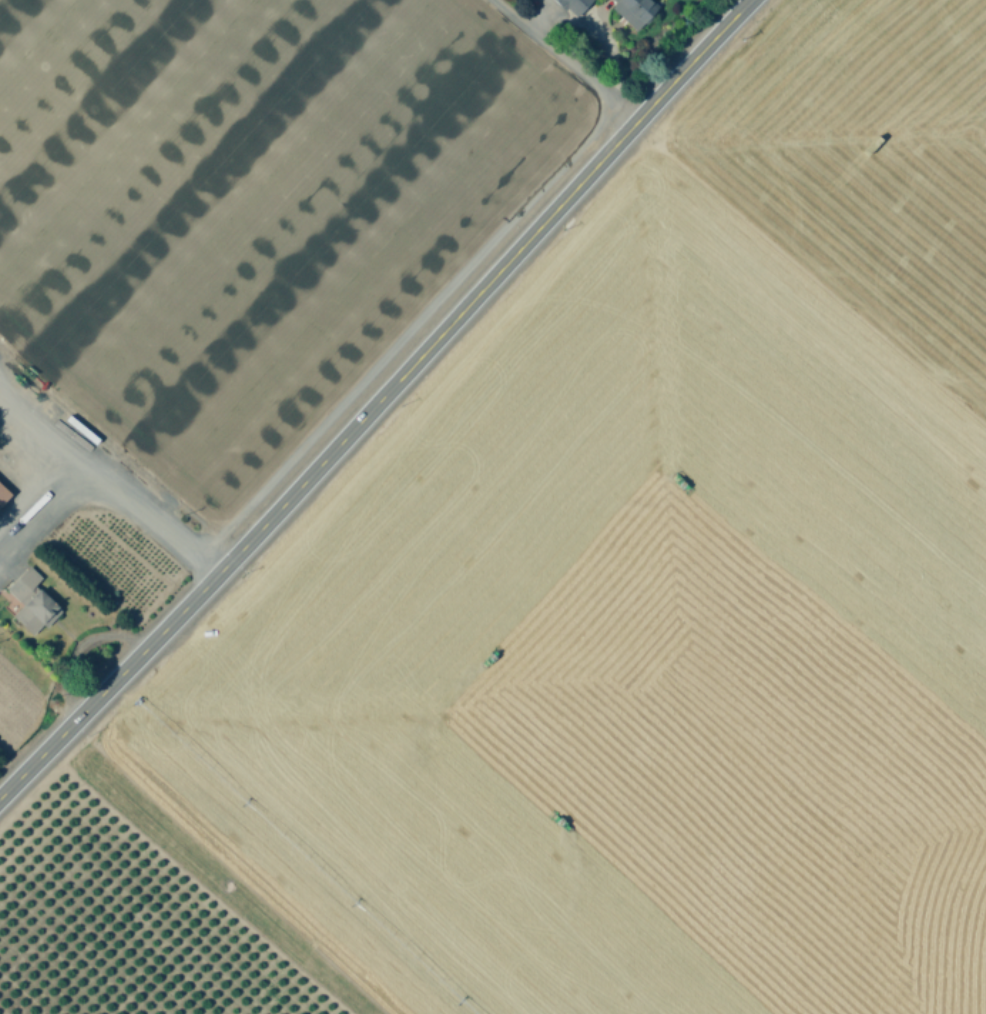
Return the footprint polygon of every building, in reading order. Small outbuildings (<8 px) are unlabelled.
[(575,19),(592,0),(554,0),(575,19)] [(614,3),(610,8),(636,31),(659,7),(651,0),(611,0),(614,3)] [(11,493),(0,483),(0,505),(11,493)] [(43,579),(29,565),(6,588),(19,602),(43,579)] [(60,609),(39,588),(12,615),(33,636),(60,609)]
